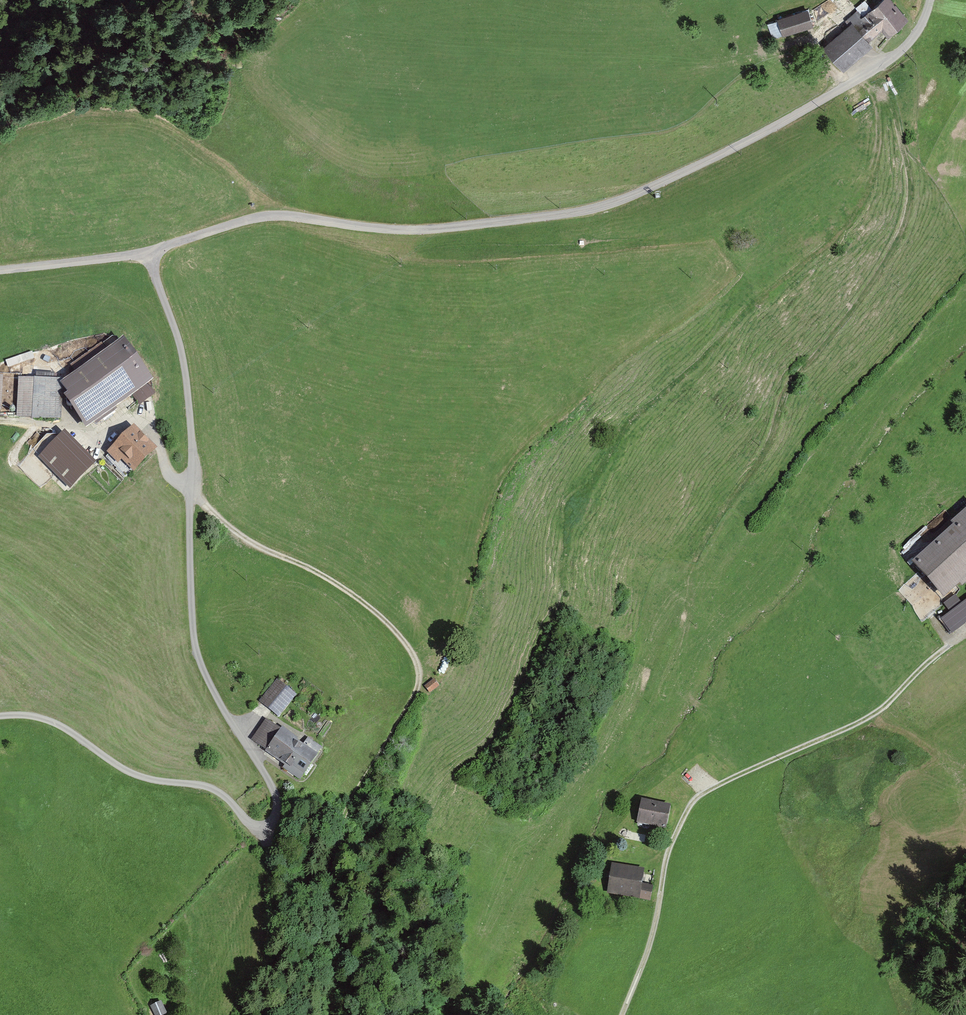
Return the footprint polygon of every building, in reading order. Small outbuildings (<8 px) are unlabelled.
[(821,51),(841,74),(871,49),(868,46),(883,33),(890,41),(911,23),(891,0),(883,0),(873,8),(867,1),(847,18),(852,25),(821,51)] [(809,12),(777,21),(782,38),(814,29),(809,12)] [(152,376),(123,335),(61,380),(67,388),(63,391),(86,423),(131,391),(139,404),(156,392),(147,380),(152,376)] [(62,376),(18,375),(17,416),(61,417),(62,376)] [(134,423),(107,450),(110,452),(106,456),(126,476),(157,445),(134,423)] [(96,459),(65,431),(41,453),(70,486),(96,459)] [(909,565),(944,605),(965,585),(965,516),(909,565)] [(920,540),(930,531),(925,526),(905,546),(909,551),(920,540)] [(942,621),(952,634),(965,624),(965,602),(942,621)] [(439,685),(434,678),(424,685),(429,692),(439,685)] [(277,681),(258,703),(278,719),(296,696),(277,681)] [(267,723),(253,741),(301,779),(322,753),(306,741),(300,749),(267,723)] [(670,808),(640,802),(636,824),(665,830),(670,808)] [(646,871),(612,866),(607,896),(651,903),(653,891),(643,889),(646,871)] [(152,996),(156,1010),(168,1006),(164,992),(152,996)]
